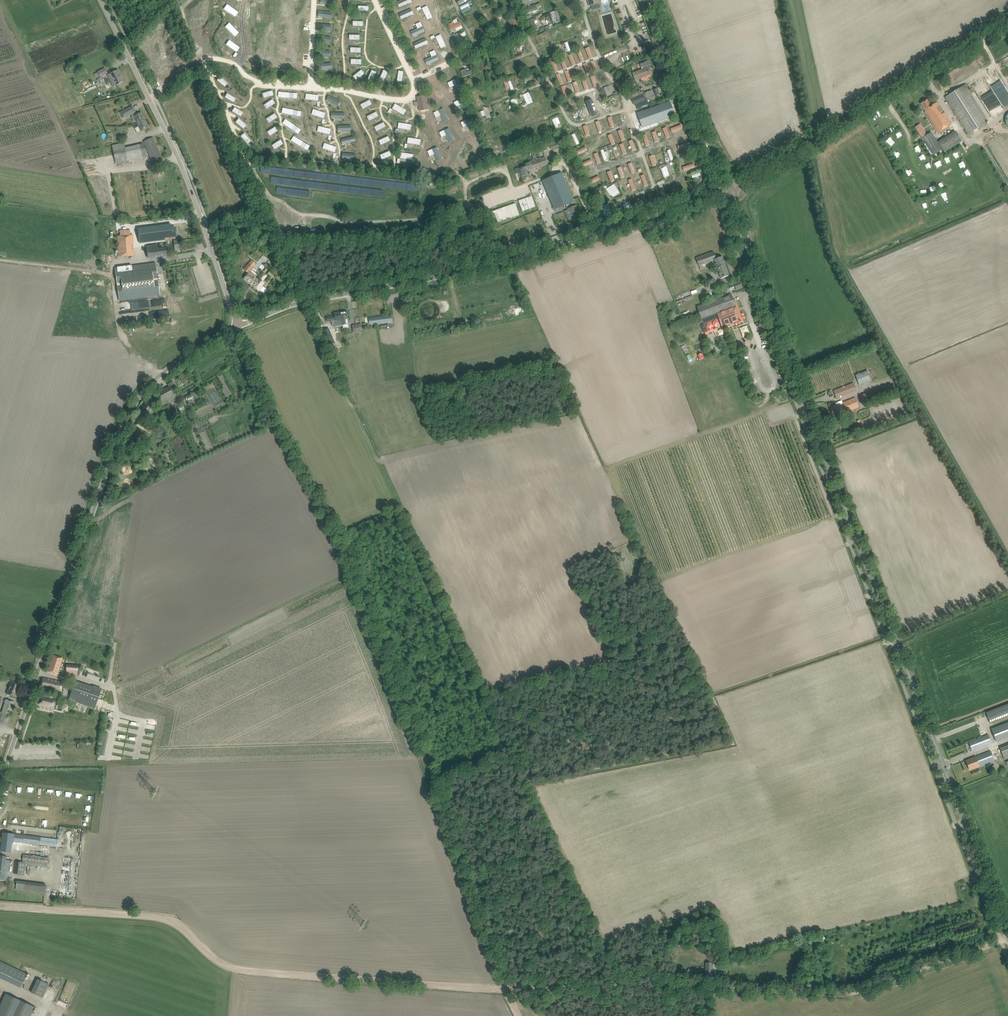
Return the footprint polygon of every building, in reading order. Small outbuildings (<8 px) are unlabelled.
[(471,6),(470,6),(473,11),(465,15),(466,18),(472,16),(473,18),(477,16),(476,12),(478,11),(472,0),(468,0),(471,6)] [(589,6),(591,6),(592,10),(600,7),(598,0),(588,0),(589,6)] [(225,9),(235,15),(237,12),(228,5),(225,9)] [(576,6),(569,8),(571,17),(579,16),(576,6)] [(423,8),(427,19),(431,18),(427,7),(423,8)] [(384,11),(386,17),(392,14),(389,8),(384,11)] [(411,9),(400,14),(402,18),(413,13),(411,9)] [(482,13),(487,23),(493,20),(488,10),(482,13)] [(457,13),(455,14),(454,12),(446,16),(449,22),(459,17),(457,13)] [(437,15),(442,25),(445,23),(441,14),(437,15)] [(529,20),(535,31),(538,29),(534,22),(537,20),(536,17),(532,19),(532,18),(529,20)] [(508,21),(511,28),(518,25),(514,18),(508,21)] [(434,28),(440,24),(437,19),(431,23),(434,28)] [(475,29),(480,27),(479,24),(482,23),(480,19),(472,23),(475,29)] [(572,23),(576,32),(587,27),(585,23),(582,25),(580,19),(572,23)] [(448,25),(451,31),(462,25),(460,21),(453,24),(452,23),(448,25)] [(227,27),(235,35),(238,32),(230,24),(227,27)] [(561,28),(564,37),(571,34),(568,25),(561,28)] [(445,26),(435,30),(437,34),(447,30),(445,26)] [(422,28),(411,33),(413,37),(424,32),(422,28)] [(474,32),(477,38),(486,34),(484,28),(474,32)] [(555,29),(549,31),(551,40),(558,38),(555,29)] [(459,34),(454,36),(458,45),(463,43),(459,34)] [(436,37),(441,47),(445,46),(440,35),(436,37)] [(590,37),(579,41),(581,46),(592,43),(590,37)] [(425,39),(414,44),(416,48),(427,43),(425,39)] [(227,45),(237,51),(239,48),(229,41),(227,45)] [(451,46),(441,50),(442,54),(453,50),(451,46)] [(584,59),(592,57),(588,47),(581,50),(584,59)] [(550,57),(552,56),(550,51),(548,52),(546,48),(543,50),(547,60),(551,59),(550,57)] [(574,62),(573,58),(578,56),(577,53),(571,55),(572,59),(564,61),(565,65),(574,62)] [(527,64),(533,62),(532,59),(536,58),(535,55),(525,57),(527,64)] [(436,56),(425,60),(427,64),(438,59),(436,56)] [(586,64),(588,69),(599,65),(597,60),(586,64)] [(649,61),(644,62),(641,63),(643,69),(632,73),(635,81),(652,74),(650,68),(651,67),(649,61)] [(452,81),(458,79),(454,66),(448,68),(452,81)] [(505,68),(508,76),(515,73),(512,66),(505,68)] [(460,71),(462,77),(471,74),(470,68),(460,71)] [(105,69),(94,74),(95,76),(99,74),(100,77),(107,73),(105,69)] [(494,71),(496,79),(502,77),(500,69),(494,71)] [(118,70),(110,74),(116,85),(123,82),(120,75),(118,70)] [(361,70),(353,76),(356,80),(364,74),(361,70)] [(372,70),(368,80),(372,82),(377,72),(372,70)] [(388,72),(384,70),(380,79),(384,81),(388,72)] [(578,77),(577,74),(575,75),(574,72),(568,74),(570,80),(578,77)] [(241,83),(247,79),(243,73),(237,76),(241,83)] [(593,77),(596,85),(602,83),(599,75),(593,77)] [(101,77),(97,79),(100,86),(106,83),(104,79),(103,79),(101,77)] [(220,77),(217,81),(225,87),(228,83),(220,77)] [(452,88),(449,89),(450,91),(462,86),(460,80),(450,84),(452,88)] [(561,91),(573,87),(571,83),(560,87),(561,91)] [(544,89),(545,88),(548,96),(552,94),(548,84),(543,86),(544,89)] [(950,94),(945,97),(968,134),(989,121),(971,94),(972,93),(969,88),(966,84),(950,94)] [(604,88),(607,96),(613,94),(609,86),(604,88)] [(599,98),(599,100),(603,99),(599,88),(593,90),(594,92),(590,93),(591,98),(595,96),(596,98),(599,98)] [(459,100),(465,98),(463,91),(457,93),(459,100)] [(530,102),(530,103),(533,102),(529,92),(526,94),(527,96),(524,97),(527,103),(530,102)] [(236,99),(227,93),(225,98),(233,103),(236,99)] [(583,94),(577,96),(580,102),(586,100),(583,94)] [(643,94),(632,99),(634,104),(645,100),(643,94)] [(417,101),(418,106),(419,111),(429,109),(426,95),(417,97),(417,101)] [(329,96),(326,101),(336,105),(339,101),(329,96)] [(510,100),(513,107),(516,106),(519,105),(516,98),(513,99),(510,100)] [(609,101),(611,109),(622,107),(621,99),(609,101)] [(925,112),(927,116),(938,133),(951,125),(940,107),(937,102),(935,104),(933,101),(930,103),(928,99),(921,104),(926,112),(925,112)] [(273,100),(264,105),(267,109),(275,104),(273,100)] [(370,100),(361,105),(363,109),(372,105),(370,100)] [(669,104),(672,112),(678,110),(675,101),(669,104)] [(534,114),(539,112),(537,109),(540,108),(538,102),(530,105),(534,114)] [(597,108),(600,107),(598,102),(591,105),(595,115),(599,113),(597,108)] [(608,103),(604,104),(603,102),(599,103),(601,107),(604,106),(607,112),(610,111),(608,103)] [(395,104),(393,108),(403,114),(406,110),(395,104)] [(135,121),(141,132),(149,128),(145,119),(144,119),(141,113),(136,115),(135,112),(132,106),(120,113),(123,119),(131,115),(132,117),(134,122),(135,121)] [(234,107),(232,112),(240,117),(243,113),(234,107)] [(483,116),(490,114),(489,107),(481,109),(483,116)] [(576,112),(578,116),(587,112),(585,108),(576,112)] [(313,109),(312,114),(324,118),(325,113),(313,109)] [(439,110),(444,121),(448,120),(443,109),(439,110)] [(666,117),(662,118),(664,122),(671,118),(667,110),(663,112),(666,117)] [(376,112),(367,117),(370,121),(379,116),(376,112)] [(476,113),(479,122),(487,119),(486,116),(483,117),(481,112),(476,113)] [(275,113),(267,119),(269,123),(278,117),(275,113)] [(650,115),(653,126),(660,123),(657,113),(650,115)] [(510,117),(508,118),(506,114),(501,116),(506,126),(512,123),(510,117)] [(615,116),(618,125),(625,122),(622,114),(615,116)] [(638,117),(641,127),(649,124),(646,114),(638,117)] [(239,118),(235,122),(243,129),(246,125),(239,118)] [(610,118),(604,120),(607,130),(611,129),(610,128),(613,127),(610,118)] [(283,123),(298,133),(300,129),(285,120),(283,123)] [(435,120),(429,123),(431,128),(437,125),(435,120)] [(542,124),(545,134),(553,131),(549,121),(542,124)] [(384,123),(375,127),(377,132),(386,127),(384,123)] [(921,125),(916,128),(923,138),(922,139),(923,142),(925,141),(934,155),(942,150),(944,152),(962,141),(957,132),(938,143),(931,132),(927,134),(921,125)] [(319,126),(318,132),(330,134),(331,129),(319,126)] [(540,126),(532,128),(535,138),(543,135),(540,126)] [(276,127),(268,132),(270,136),(279,131),(276,127)] [(583,130),(587,138),(594,134),(590,127),(583,130)] [(445,130),(450,141),(454,139),(449,128),(445,130)] [(522,131),(526,141),(530,140),(526,130),(522,131)] [(653,130),(650,131),(654,143),(659,142),(658,140),(661,139),(658,131),(654,133),(653,130)] [(519,132),(512,133),(515,144),(521,142),(519,132)] [(244,133),(240,136),(247,144),(251,141),(244,133)] [(569,137),(574,147),(579,144),(574,134),(569,137)] [(381,145),(390,141),(388,136),(379,141),(381,145)] [(153,137),(143,142),(153,164),(163,159),(153,137)] [(292,140),(307,149),(309,146),(294,137),(292,140)] [(890,146),(895,142),(890,137),(885,141),(890,146)] [(281,140),(272,146),(275,150),(284,144),(281,140)] [(559,140),(549,143),(551,150),(561,147),(559,140)] [(630,153),(637,150),(633,140),(626,142),(630,153)] [(325,143),(323,148),(335,152),(336,147),(325,143)] [(124,144),(112,146),(116,163),(146,157),(144,145),(125,149),(124,144)] [(620,146),(613,148),(616,158),(623,156),(620,146)] [(433,149),(437,160),(441,158),(437,148),(433,149)] [(604,149),(601,150),(604,160),(610,158),(608,150),(605,151),(604,149)] [(515,169),(515,170),(517,174),(521,173),(523,179),(531,176),(530,175),(531,174),(530,173),(529,170),(546,164),(544,157),(540,158),(537,159),(534,150),(531,151),(534,158),(533,159),(533,160),(530,161),(530,162),(526,164),(527,166),(520,169),(519,168),(518,168),(515,169)] [(327,153),(317,151),(316,156),(319,157),(319,159),(326,160),(327,153)] [(392,156),(390,151),(380,155),(382,160),(392,156)] [(593,162),(599,161),(596,151),(591,152),(593,162)] [(658,164),(663,162),(660,151),(655,152),(658,164)] [(639,162),(637,163),(639,171),(646,169),(643,159),(639,161),(639,162)] [(451,165),(443,165),(443,173),(451,173),(451,165)] [(596,165),(589,167),(594,184),(601,182),(596,165)] [(635,165),(628,167),(629,175),(636,174),(635,165)] [(661,169),(664,178),(667,177),(667,176),(669,175),(666,167),(663,168),(664,168),(661,169)] [(624,168),(617,169),(620,177),(626,176),(624,168)] [(562,173),(543,181),(555,210),(574,201),(562,173)] [(642,175),(646,186),(652,184),(648,173),(642,175)] [(637,185),(636,184),(640,182),(638,178),(635,179),(634,176),(630,178),(633,187),(637,185)] [(628,183),(621,184),(623,194),(630,193),(628,183)] [(606,190),(610,196),(613,194),(612,192),(617,189),(614,185),(606,190)] [(677,187),(678,195),(687,194),(685,185),(677,187)] [(968,189),(975,194),(978,190),(971,185),(968,189)] [(662,201),(668,199),(665,191),(659,194),(662,201)] [(649,197),(652,205),(659,202),(656,194),(649,197)] [(577,205),(568,209),(572,220),(582,216),(577,205)] [(171,224),(137,229),(139,243),(165,240),(165,238),(169,238),(177,237),(176,227),(171,227),(171,224)] [(120,232),(117,232),(118,256),(134,255),(134,249),(132,249),(131,245),(134,245),(133,235),(130,235),(130,230),(120,230),(120,232)] [(146,246),(147,253),(148,258),(167,256),(166,247),(157,248),(157,245),(146,246)] [(714,252),(709,253),(696,258),(699,266),(714,260),(721,278),(729,275),(722,257),(716,259),(714,252)] [(249,264),(244,270),(249,273),(246,277),(253,283),(254,283),(255,284),(254,285),(253,286),(259,290),(262,287),(261,286),(264,283),(262,281),(264,279),(266,275),(267,275),(262,271),(257,277),(256,279),(253,277),(255,275),(250,271),(253,267),(249,263),(249,264)] [(115,269),(116,279),(119,301),(160,295),(155,264),(134,267),(115,269)] [(721,312),(702,319),(704,324),(719,318),(722,326),(741,318),(732,294),(717,300),(721,312)] [(692,295),(676,301),(677,303),(689,298),(689,299),(693,298),(692,295)] [(698,307),(702,319),(721,312),(717,300),(698,307)] [(343,325),(349,324),(346,311),(340,312),(343,325)] [(340,312),(334,313),(337,326),(342,325),(343,325),(340,312)] [(392,315),(369,318),(369,324),(392,321),(392,315)] [(361,323),(352,325),(354,332),(363,330),(361,323)] [(867,370),(855,375),(859,385),(871,380),(867,370)] [(853,383),(838,389),(834,391),(837,398),(856,391),(853,383)] [(156,394),(159,398),(163,406),(179,397),(174,389),(172,385),(156,394)] [(197,402),(201,399),(198,393),(193,395),(197,402)] [(863,393),(860,398),(862,403),(867,404),(871,400),(869,395),(863,393)] [(139,414),(143,417),(146,419),(157,401),(150,396),(143,406),(144,406),(139,414)] [(834,417),(839,415),(859,407),(855,398),(841,403),(840,402),(838,403),(839,404),(831,407),(834,417)] [(136,421),(134,427),(149,434),(152,429),(136,421)] [(48,672),(53,673),(57,675),(63,658),(53,655),(48,672)] [(66,671),(66,676),(77,677),(78,666),(66,665),(66,671)] [(41,686),(46,687),(61,691),(63,682),(43,678),(41,686)] [(11,681),(7,694),(16,697),(20,684),(11,681)] [(74,682),(68,699),(69,700),(68,702),(72,703),(73,701),(93,708),(100,689),(92,686),(91,688),(89,696),(80,693),(83,685),(74,682)] [(41,698),(40,703),(52,706),(54,701),(41,698)] [(2,712),(0,712),(0,722),(7,724),(14,702),(6,699),(2,712)] [(986,712),(991,724),(1007,717),(1007,704),(986,712)] [(992,729),(997,741),(1007,736),(1007,723),(992,729)] [(988,735),(973,740),(969,742),(972,751),(992,743),(988,735)] [(1000,747),(1004,759),(1007,758),(1007,744),(1000,747)] [(991,751),(971,759),(966,761),(970,770),(994,760),(991,751)] [(11,852),(12,841),(56,846),(57,840),(14,834),(3,833),(0,851),(11,852)] [(23,875),(24,864),(46,867),(48,858),(23,855),(22,862),(15,861),(14,874),(23,875)] [(4,856),(0,856),(0,880),(7,880),(7,876),(8,876),(9,871),(10,861),(6,860),(7,857),(4,856)] [(17,889),(47,892),(48,885),(18,882),(17,889)] [(21,988),(27,974),(0,961),(0,979),(21,988)] [(32,992),(44,997),(50,983),(39,978),(32,992)] [(0,1009),(0,1015),(30,1015),(34,1007),(7,994),(0,1009)]
